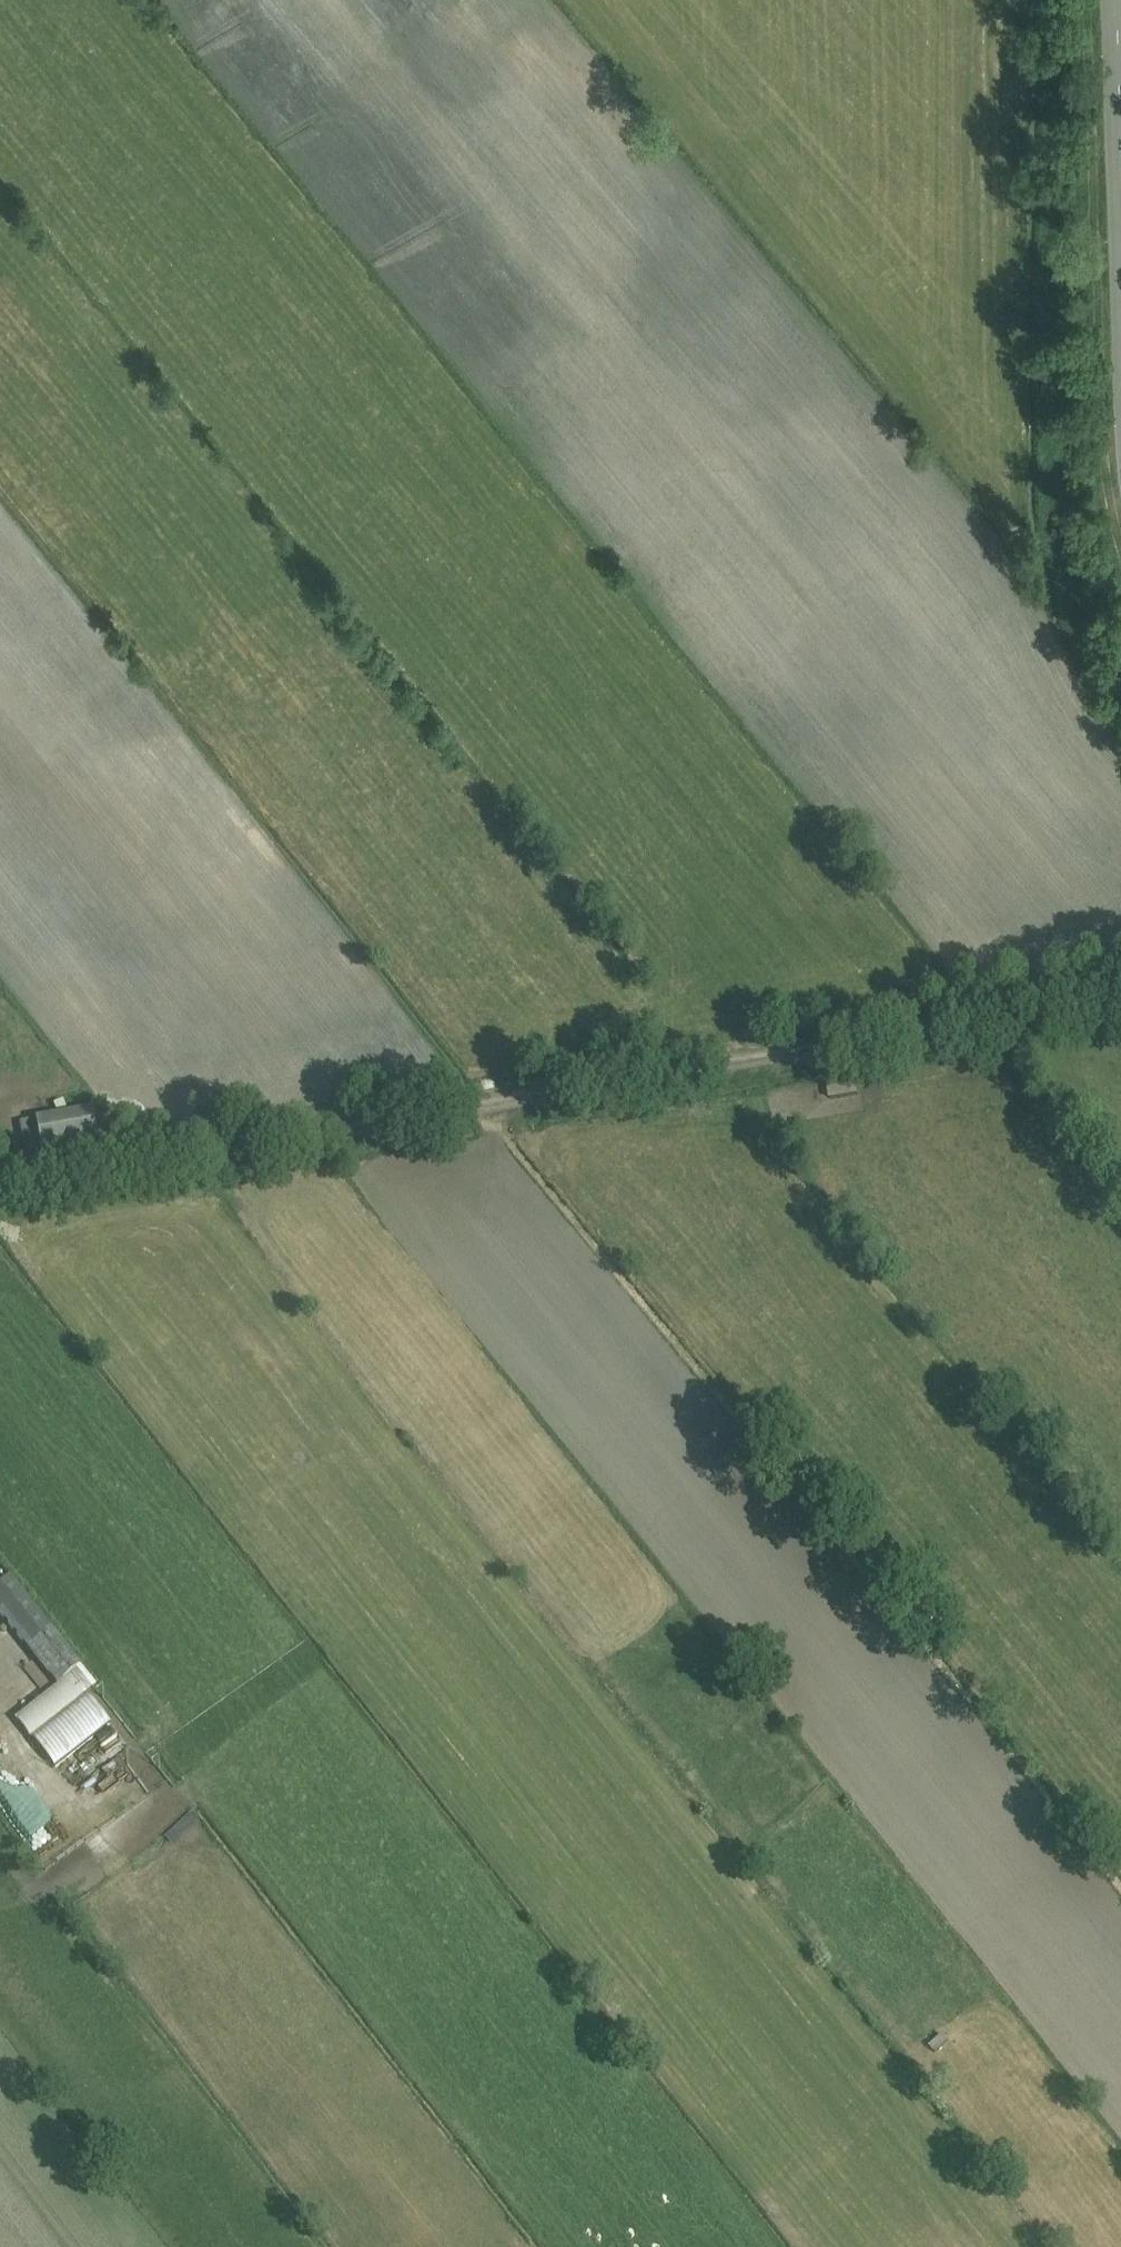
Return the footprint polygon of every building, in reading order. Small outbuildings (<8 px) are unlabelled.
[(41,1150),(118,1137),(98,1108),(35,1118),(41,1150)] [(0,1590),(0,1608),(59,1686),(82,1668),(15,1579),(0,1590)]
